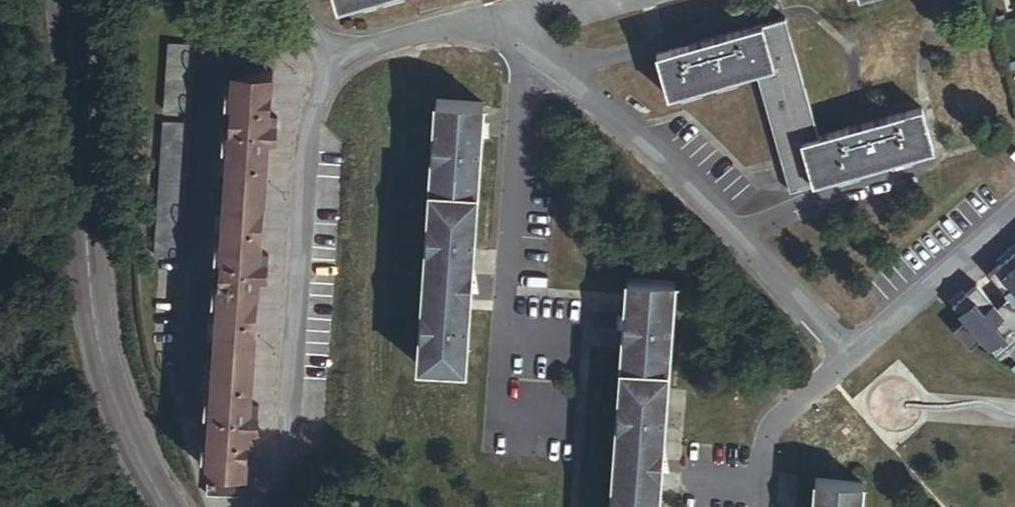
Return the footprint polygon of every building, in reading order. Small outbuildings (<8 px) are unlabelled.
[(796,61),(784,20),(763,26),(774,67),(796,61)] [(774,67),(763,26),(655,55),(667,98),(753,73),(774,67)] [(188,110),(193,43),(165,41),(160,109),(188,110)] [(818,138),(796,61),(774,67),(753,73),(787,193),(830,181),(818,138)] [(463,369),(480,103),(486,103),(489,67),(404,63),(389,66),(386,96),(433,100),(416,367),(463,369)] [(267,114),(270,70),(231,69),(204,467),(237,469),(242,469),(245,426),(247,407),(256,274),(257,253),(265,135),(267,114)] [(933,151),(922,109),(818,138),(830,181),(933,151)] [(274,135),(276,115),(267,114),(265,135),(274,135)] [(178,260),(187,125),(159,123),(150,258),(178,260)] [(992,261),(995,265),(983,275),(1005,300),(1002,303),(1001,302),(996,306),(997,307),(993,310),(971,285),(960,295),(956,291),(944,302),(960,320),(976,339),(991,357),(1014,337),(1014,336),(1012,332),(1014,330),(1014,241),(992,261)] [(264,275),(266,254),(257,253),(256,274),(264,275)] [(672,282),(624,279),(608,506),(656,506),(672,282)] [(965,349),(976,339),(960,320),(948,330),(965,349)] [(254,427),(255,407),(247,407),(245,426),(254,427)] [(235,495),(237,469),(204,467),(202,493),(235,495)] [(860,483),(814,479),(811,506),(858,506),(860,483)]
